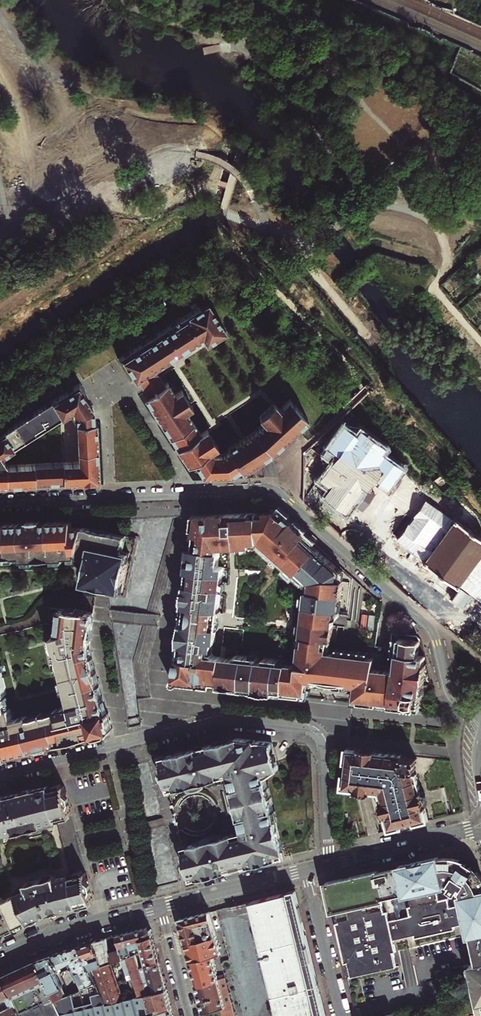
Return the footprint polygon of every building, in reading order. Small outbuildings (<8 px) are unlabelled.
[(293,429),(306,417),(287,398),(277,407),(272,402),(257,416),(262,421),(253,430),(223,442),(224,444),(219,447),(208,447),(206,443),(212,439),(203,425),(197,430),(195,427),(184,410),(182,407),(188,403),(180,389),(173,393),(165,381),(162,383),(152,367),(200,336),(205,342),(223,330),(206,303),(198,307),(197,305),(115,357),(121,366),(124,364),(126,366),(134,379),(136,377),(138,382),(142,387),(146,393),(143,395),(159,420),(162,424),(178,451),(187,464),(192,460),(196,467),(201,474),(228,473),(238,467),(241,470),(253,462),(271,451),(293,429)] [(0,431),(0,454),(68,410),(75,421),(77,461),(5,464),(0,454),(0,483),(12,482),(61,480),(83,479),(97,479),(96,463),(94,420),(92,420),(92,413),(91,409),(88,404),(81,393),(83,390),(82,388),(78,382),(0,431)] [(308,448),(304,453),(303,467),(306,469),(304,472),(315,480),(309,488),(342,511),(349,501),(360,509),(372,491),(362,484),(367,475),(389,490),(398,477),(393,473),(399,465),(377,450),(381,445),(356,428),(352,433),(339,423),(317,454),(308,448)] [(452,520),(425,502),(397,542),(424,560),(422,563),(457,587),(459,585),(480,600),(480,539),(456,521),(457,520),(453,518),(452,520)] [(175,684),(176,684),(177,683),(178,683),(178,682),(178,681),(181,682),(183,682),(224,687),(224,688),(231,689),(231,687),(243,689),(243,691),(249,691),(249,690),(260,691),(273,692),(273,694),(281,695),(281,693),(300,696),(299,698),(306,699),(307,691),(307,689),(305,689),(306,679),(310,679),(311,679),(311,684),(326,686),(327,681),(334,682),(333,687),(348,689),(349,684),(355,685),(355,688),(354,694),(351,694),(350,704),(357,705),(357,702),(375,704),(375,706),(389,708),(389,706),(397,707),(419,710),(419,705),(421,692),(423,692),(424,686),(421,686),(422,684),(424,684),(427,662),(424,662),(425,654),(418,653),(420,638),(392,635),(390,653),(395,653),(395,660),(392,660),(391,665),(394,665),(394,669),(373,667),(374,656),(368,655),(369,650),(337,646),(337,651),(330,650),(332,639),(328,638),(328,637),(332,638),(335,616),(337,616),(338,615),(339,614),(339,613),(339,612),(339,611),(339,610),(339,608),(340,608),(341,601),(340,601),(341,595),(342,595),(344,578),(342,578),(342,577),(344,577),(345,571),(343,571),(343,568),(319,548),(313,542),(314,540),(310,536),(302,530),(304,528),(297,522),(295,524),(286,516),(287,514),(281,509),(278,513),(275,511),(193,513),(191,537),(187,569),(188,570),(187,571),(186,571),(185,572),(185,573),(184,574),(184,575),(183,576),(184,577),(184,579),(184,580),(185,581),(186,582),(186,583),(185,583),(182,604),(181,604),(180,613),(179,623),(180,623),(178,644),(181,644),(181,646),(179,646),(177,656),(179,656),(179,657),(176,657),(174,671),(172,671),(171,681),(172,682),(172,683),(173,683),(174,684),(175,684)] [(2,561),(2,565),(18,564),(17,560),(25,560),(25,563),(26,563),(26,567),(37,566),(37,563),(55,562),(55,566),(66,565),(66,562),(68,562),(67,556),(76,556),(86,561),(80,587),(97,591),(109,594),(120,596),(128,557),(121,555),(124,540),(101,534),(83,530),(72,530),(72,523),(47,524),(47,522),(34,523),(21,523),(21,525),(0,525),(0,561),(2,561)] [(7,758),(6,755),(24,750),(84,736),(92,734),(93,737),(109,733),(108,729),(111,728),(107,712),(105,713),(92,659),(90,647),(91,641),(92,627),(94,612),(61,609),(57,635),(51,636),(56,654),(57,654),(69,705),(55,708),(56,710),(27,717),(27,715),(12,718),(9,707),(6,708),(3,695),(6,695),(4,688),(6,687),(2,670),(0,671),(0,669),(0,760),(7,758)] [(190,880),(283,857),(263,776),(276,767),(276,764),(270,742),(236,739),(232,740),(181,753),(160,759),(167,787),(200,779),(227,772),(229,779),(231,786),(230,787),(231,789),(232,789),(238,811),(236,812),(237,815),(238,815),(239,820),(241,825),(239,826),(240,828),(211,836),(181,844),(190,880)] [(421,822),(427,820),(424,806),(425,806),(421,793),(420,793),(416,775),(412,774),(414,760),(399,758),(399,755),(372,752),(372,751),(359,750),(359,751),(344,749),(342,762),(346,762),(345,776),(341,775),(340,788),(354,790),(354,792),(368,793),(368,791),(378,793),(381,803),(380,803),(383,816),(384,816),(388,830),(402,827),(401,823),(413,820),(414,823),(421,822)] [(49,785),(42,786),(7,794),(0,796),(0,829),(2,834),(59,820),(58,817),(71,813),(68,801),(67,799),(64,784),(50,788),(49,785)] [(334,910),(337,910),(339,923),(336,923),(340,939),(345,963),(348,962),(351,977),(397,967),(393,952),(396,952),(394,940),(415,935),(416,938),(456,929),(455,926),(468,923),(471,937),(473,936),(480,965),(480,964),(480,881),(480,880),(479,877),(477,874),(474,871),(472,869),(469,866),(466,864),(462,863),(459,861),(455,860),(452,860),(448,860),(444,860),(440,860),(440,858),(440,857),(411,863),(404,865),(400,866),(401,869),(380,874),(379,870),(327,882),(334,910)] [(479,874),(475,870),(471,867),(467,864),(463,862),(458,860),(452,858),(446,858),(440,858),(440,860),(444,860),(448,860),(452,860),(455,860),(459,861),(462,863),(466,864),(469,866),(472,869),(474,871),(477,874),(479,877),(480,880),(480,881),(480,877),(479,874)] [(3,933),(2,931),(5,930),(30,920),(44,915),(43,913),(47,912),(51,910),(51,912),(68,907),(81,904),(81,903),(93,899),(86,872),(72,875),(72,874),(58,878),(57,874),(27,882),(29,888),(3,899),(2,895),(0,896),(0,934),(3,933)] [(251,901),(259,937),(278,1015),(326,1015),(303,922),(295,890),(255,900),(251,901)] [(187,944),(216,936),(209,912),(204,913),(181,919),(184,931),(187,944)] [(118,934),(122,948),(124,957),(132,953),(133,953),(130,942),(154,935),(153,929),(149,927),(118,934)] [(112,951),(122,948),(118,934),(109,937),(112,951)] [(160,955),(154,935),(130,942),(133,953),(138,951),(141,965),(161,959),(160,955)] [(218,936),(216,936),(187,944),(192,963),(197,984),(219,979),(214,955),(222,953),(218,936)] [(102,939),(96,940),(102,954),(112,951),(109,937),(102,939)] [(92,968),(105,965),(102,954),(96,940),(95,940),(90,942),(81,945),(92,968)] [(59,953),(65,966),(60,968),(62,970),(60,971),(70,994),(98,982),(92,968),(81,945),(70,949),(59,953)] [(112,951),(115,961),(124,957),(122,948),(112,951)] [(92,968),(98,982),(107,1003),(148,993),(168,988),(167,986),(167,985),(150,988),(150,985),(147,986),(141,965),(138,951),(133,953),(132,953),(124,957),(115,961),(105,965),(92,968)] [(102,954),(105,965),(115,961),(112,951),(102,954)] [(38,960),(57,1000),(70,994),(60,971),(62,970),(60,968),(65,966),(59,953),(50,956),(38,960)] [(164,971),(161,959),(141,965),(147,986),(150,985),(150,988),(167,985),(166,979),(164,971)] [(57,1000),(38,960),(36,961),(20,968),(4,976),(23,1012),(25,1015),(64,1015),(57,1000)] [(480,965),(465,968),(476,1015),(480,1015),(480,964),(480,965)] [(4,976),(0,977),(0,1008),(4,1015),(15,1015),(23,1012),(4,976)] [(219,979),(197,984),(198,988),(202,1005),(204,1012),(222,1007),(224,1015),(236,1015),(227,977),(219,979)] [(64,1015),(175,1015),(174,1011),(172,1005),(151,1010),(148,993),(107,1003),(98,982),(70,994),(57,1000),(64,1015)] [(168,988),(148,993),(151,1010),(172,1005),(170,997),(168,988)]
